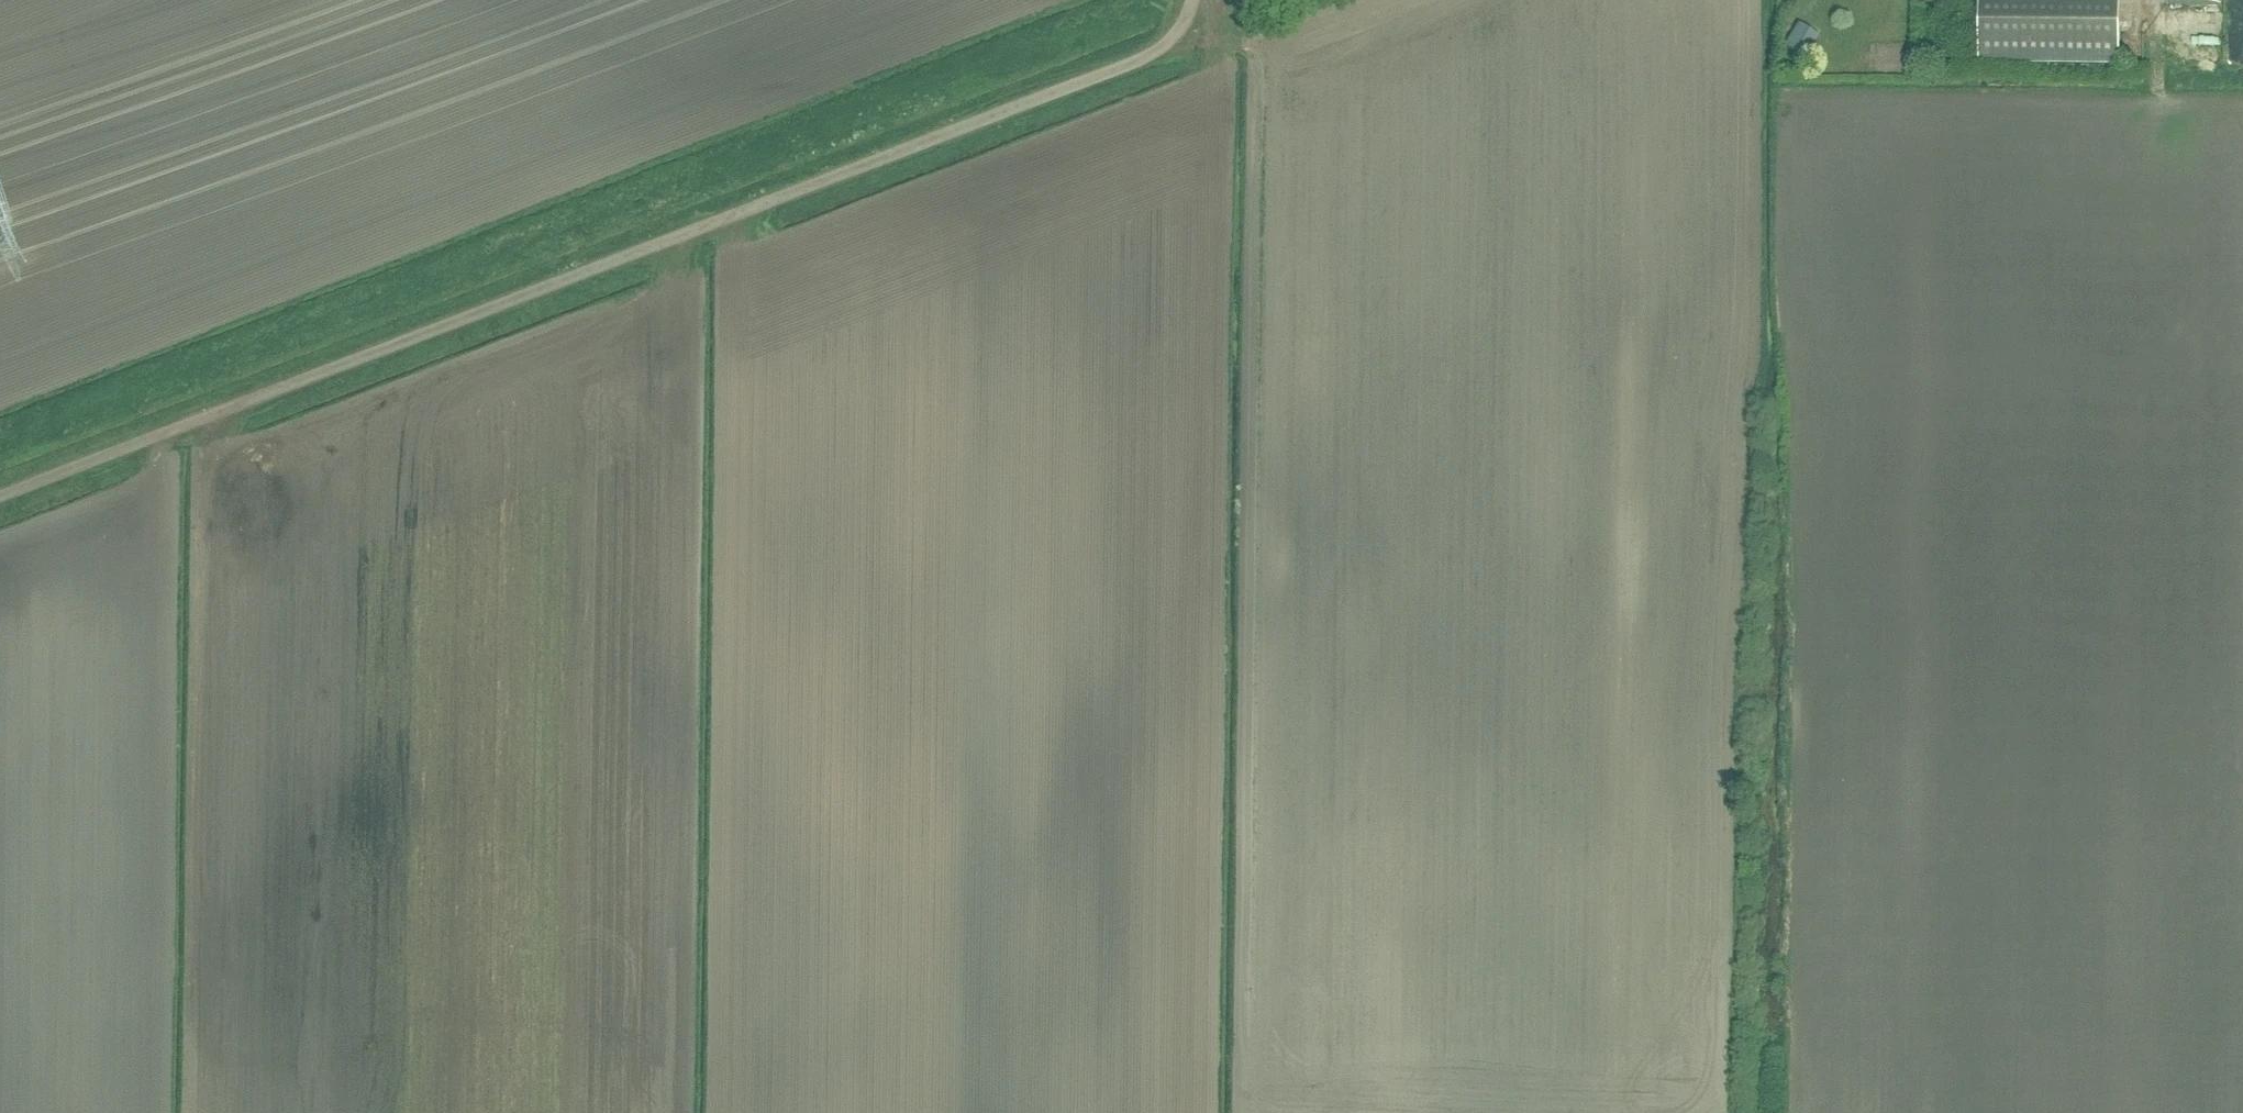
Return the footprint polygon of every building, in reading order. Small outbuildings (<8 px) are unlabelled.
[(2119,10),(1979,9),(1979,68),(2118,68),(2119,10)]
